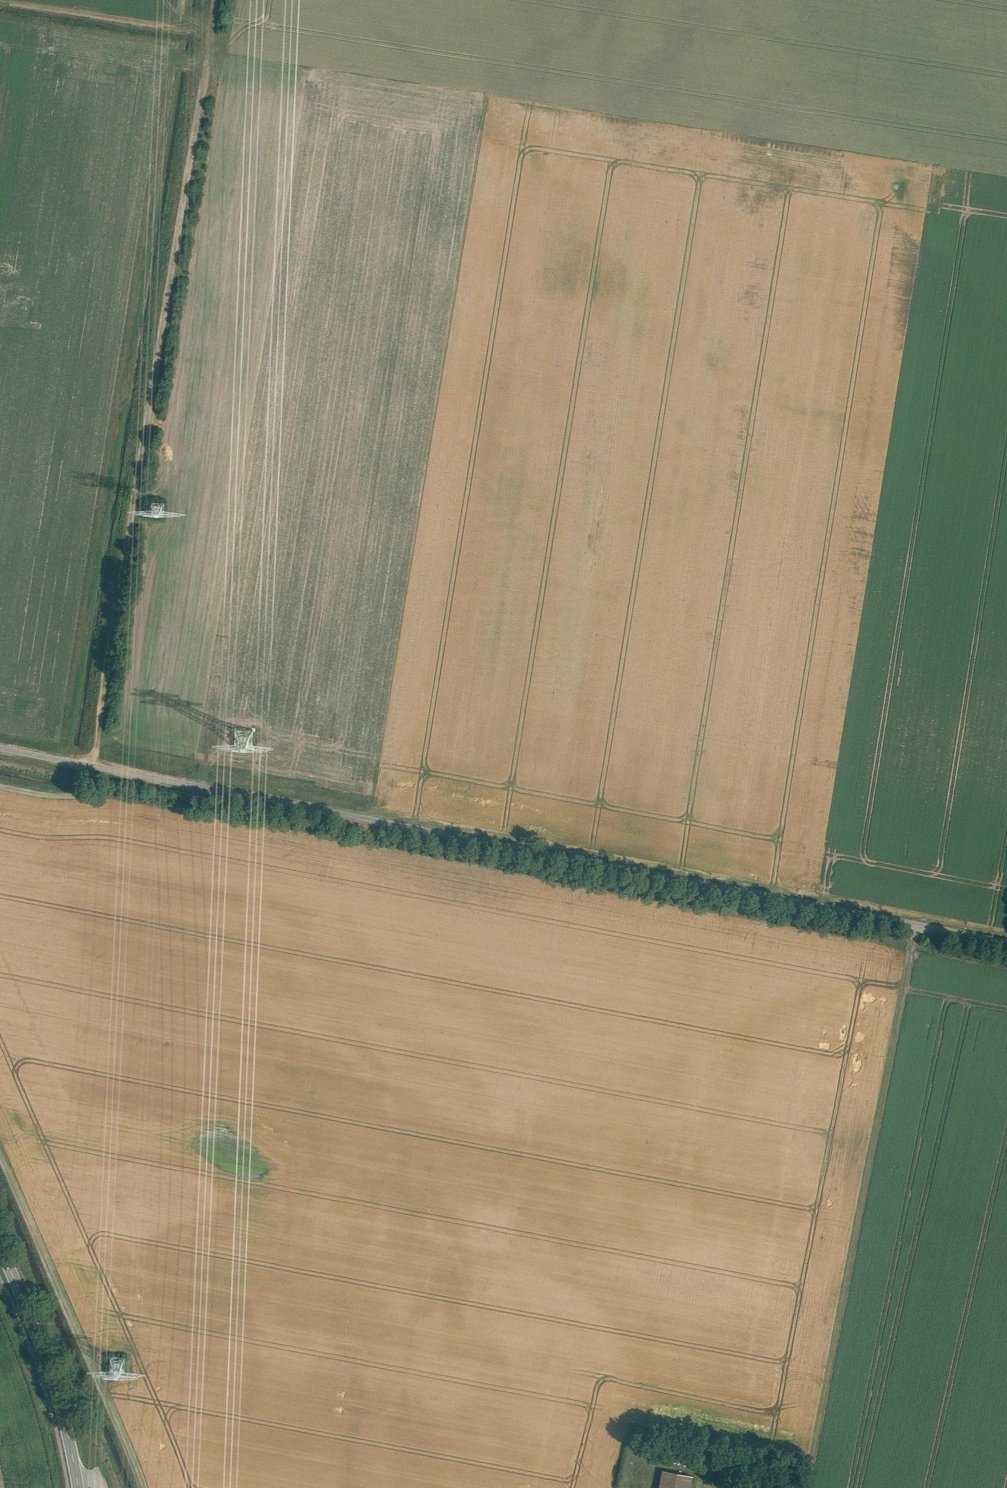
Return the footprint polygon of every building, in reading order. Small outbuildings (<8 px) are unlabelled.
[(662,1470),(658,1487),(690,1487),(693,1476),(662,1470)]
